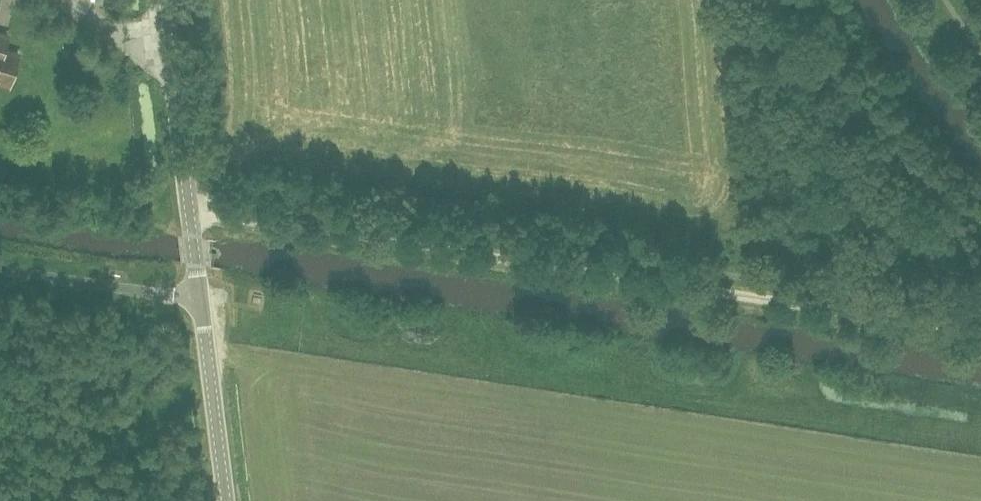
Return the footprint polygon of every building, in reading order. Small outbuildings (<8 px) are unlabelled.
[(0,34),(0,83),(8,85),(17,55),(2,50),(6,36),(0,34)]
